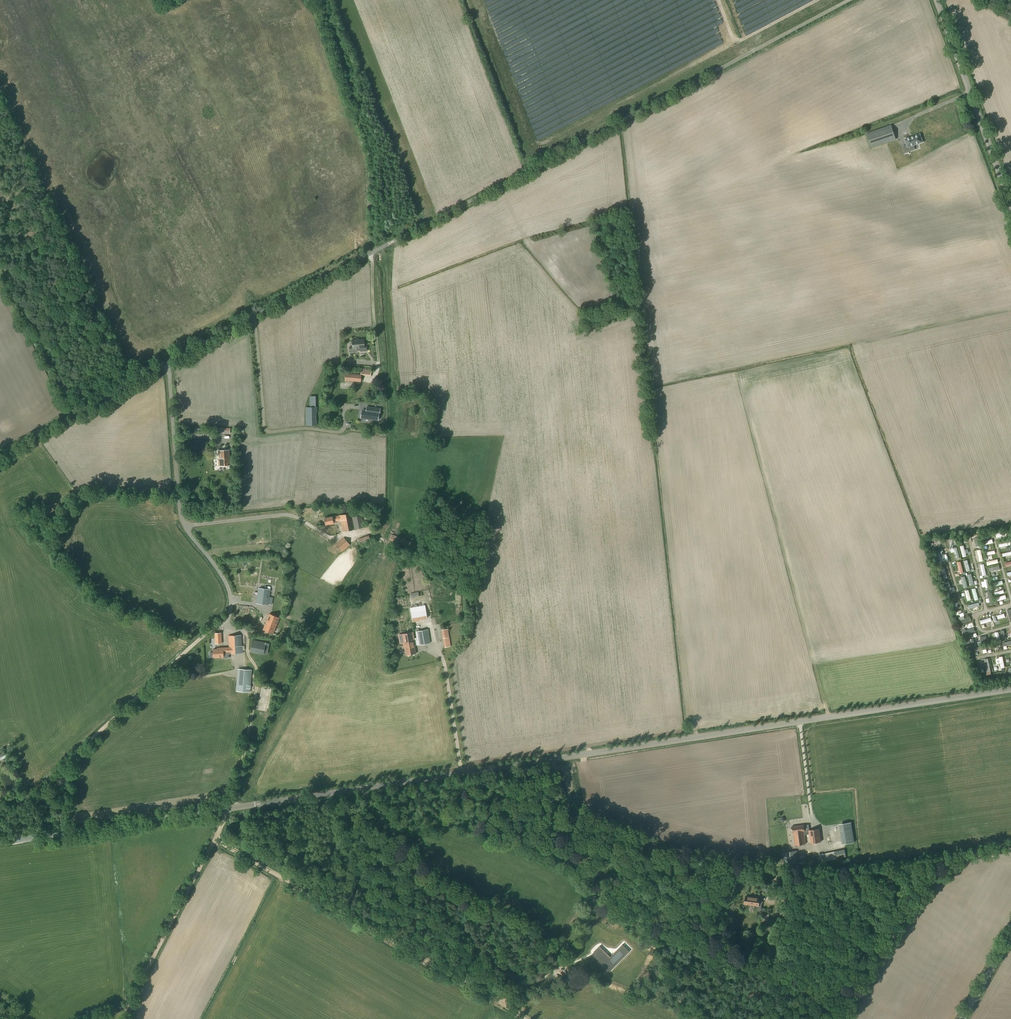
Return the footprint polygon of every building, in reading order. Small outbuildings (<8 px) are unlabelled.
[(872,146),(896,139),(892,124),(868,132),(872,146)] [(908,147),(923,142),(921,133),(905,138),(908,147)] [(364,347),(364,339),(352,340),(353,347),(349,347),(349,352),(357,352),(357,351),(360,351),(360,352),(367,351),(367,346),(364,347)] [(370,376),(371,370),(361,370),(361,375),(345,373),(345,380),(361,382),(361,375),(365,376),(370,376)] [(316,407),(316,396),(310,396),(310,407),(306,407),(306,425),(317,425),(316,407)] [(357,411),(357,413),(363,413),(362,404),(347,405),(348,411),(357,411)] [(367,407),(366,411),(364,410),(363,418),(378,420),(379,413),(380,408),(375,408),(367,407)] [(207,453),(208,441),(191,440),(190,452),(207,453)] [(231,458),(230,449),(218,451),(219,458),(218,458),(219,466),(231,465),(231,458)] [(353,517),(352,513),(338,515),(339,515),(332,516),(324,518),(325,525),(334,523),(333,522),(339,520),(339,521),(340,521),(343,532),(364,527),(362,515),(353,517)] [(418,552),(420,545),(392,534),(389,541),(418,552)] [(341,552),(350,545),(344,538),(335,545),(341,552)] [(268,605),(270,589),(258,588),(256,604),(268,605)] [(413,621),(427,618),(425,605),(410,607),(413,621)] [(266,622),(276,626),(279,618),(269,614),(266,622)] [(273,634),(276,626),(266,622),(263,630),(273,634)] [(295,634),(299,630),(292,624),(288,629),(295,634)] [(416,654),(414,646),(420,645),(430,643),(428,629),(417,631),(415,632),(416,638),(414,638),(413,632),(412,632),(398,635),(400,644),(403,643),(404,648),(405,647),(406,655),(416,654)] [(231,654),(243,653),(242,646),(241,635),(228,635),(228,645),(229,645),(229,647),(223,647),(220,648),(220,649),(213,649),(213,657),(223,657),(223,653),(231,652),(231,654)] [(263,654),(266,642),(252,640),(250,651),(263,654)] [(194,667),(196,663),(200,656),(196,654),(195,656),(190,665),(194,667)] [(250,693),(252,670),(238,669),(236,691),(250,693)] [(842,844),(854,842),(851,822),(839,824),(842,844)] [(819,829),(804,831),(804,825),(792,827),(792,833),(793,833),(794,846),(806,844),(805,835),(809,834),(810,843),(821,842),(819,829)] [(845,850),(845,849),(820,854),(820,856),(817,857),(818,863),(819,863),(820,866),(826,865),(825,861),(846,857),(846,855),(848,855),(847,849),(845,850)] [(782,852),(784,867),(799,865),(797,850),(782,852)] [(745,895),(744,903),(758,905),(759,897),(745,895)] [(598,947),(591,954),(609,971),(627,952),(628,951),(626,949),(622,945),(610,957),(598,947)]
